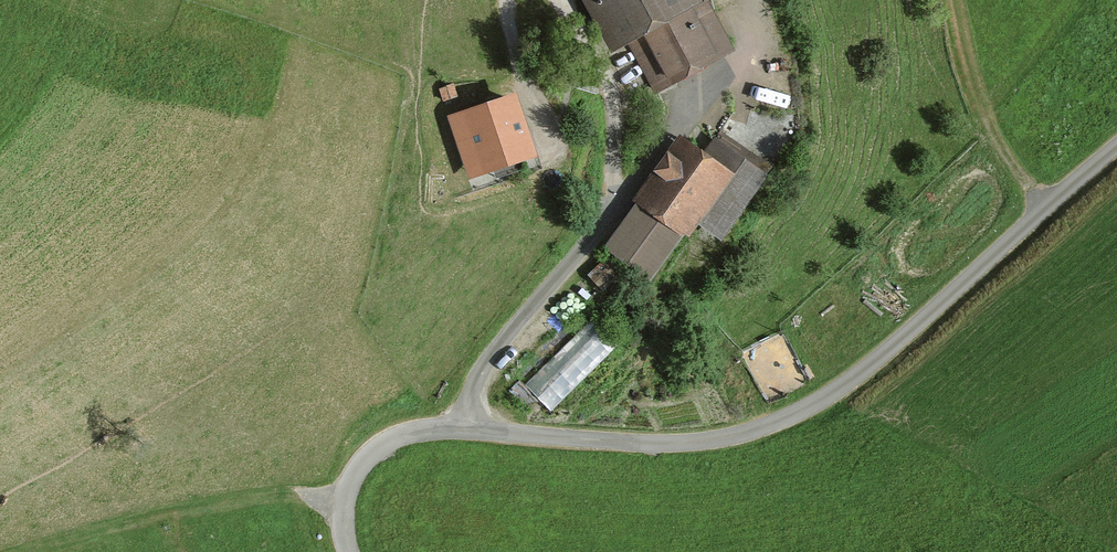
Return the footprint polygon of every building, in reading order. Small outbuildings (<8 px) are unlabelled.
[(614,45),(632,36),(660,91),(741,52),(715,0),(592,0),(614,45)] [(514,100),(459,118),(479,178),(534,160),(514,100)] [(686,166),(664,150),(586,253),(629,285),(679,220),(698,234),(747,168),(708,138),(686,166)]
